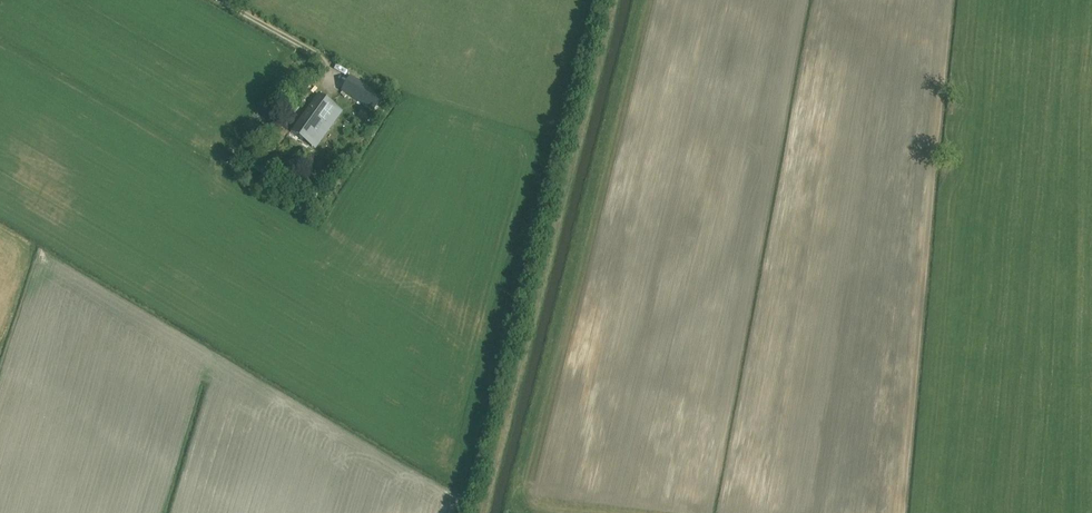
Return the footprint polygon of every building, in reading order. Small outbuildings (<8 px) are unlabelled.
[(355,75),(347,90),(376,106),(384,92),(355,75)] [(291,132),(303,140),(305,137),(312,142),(335,110),(327,104),(328,102),(318,95),(319,94),(318,94),(291,132)]
